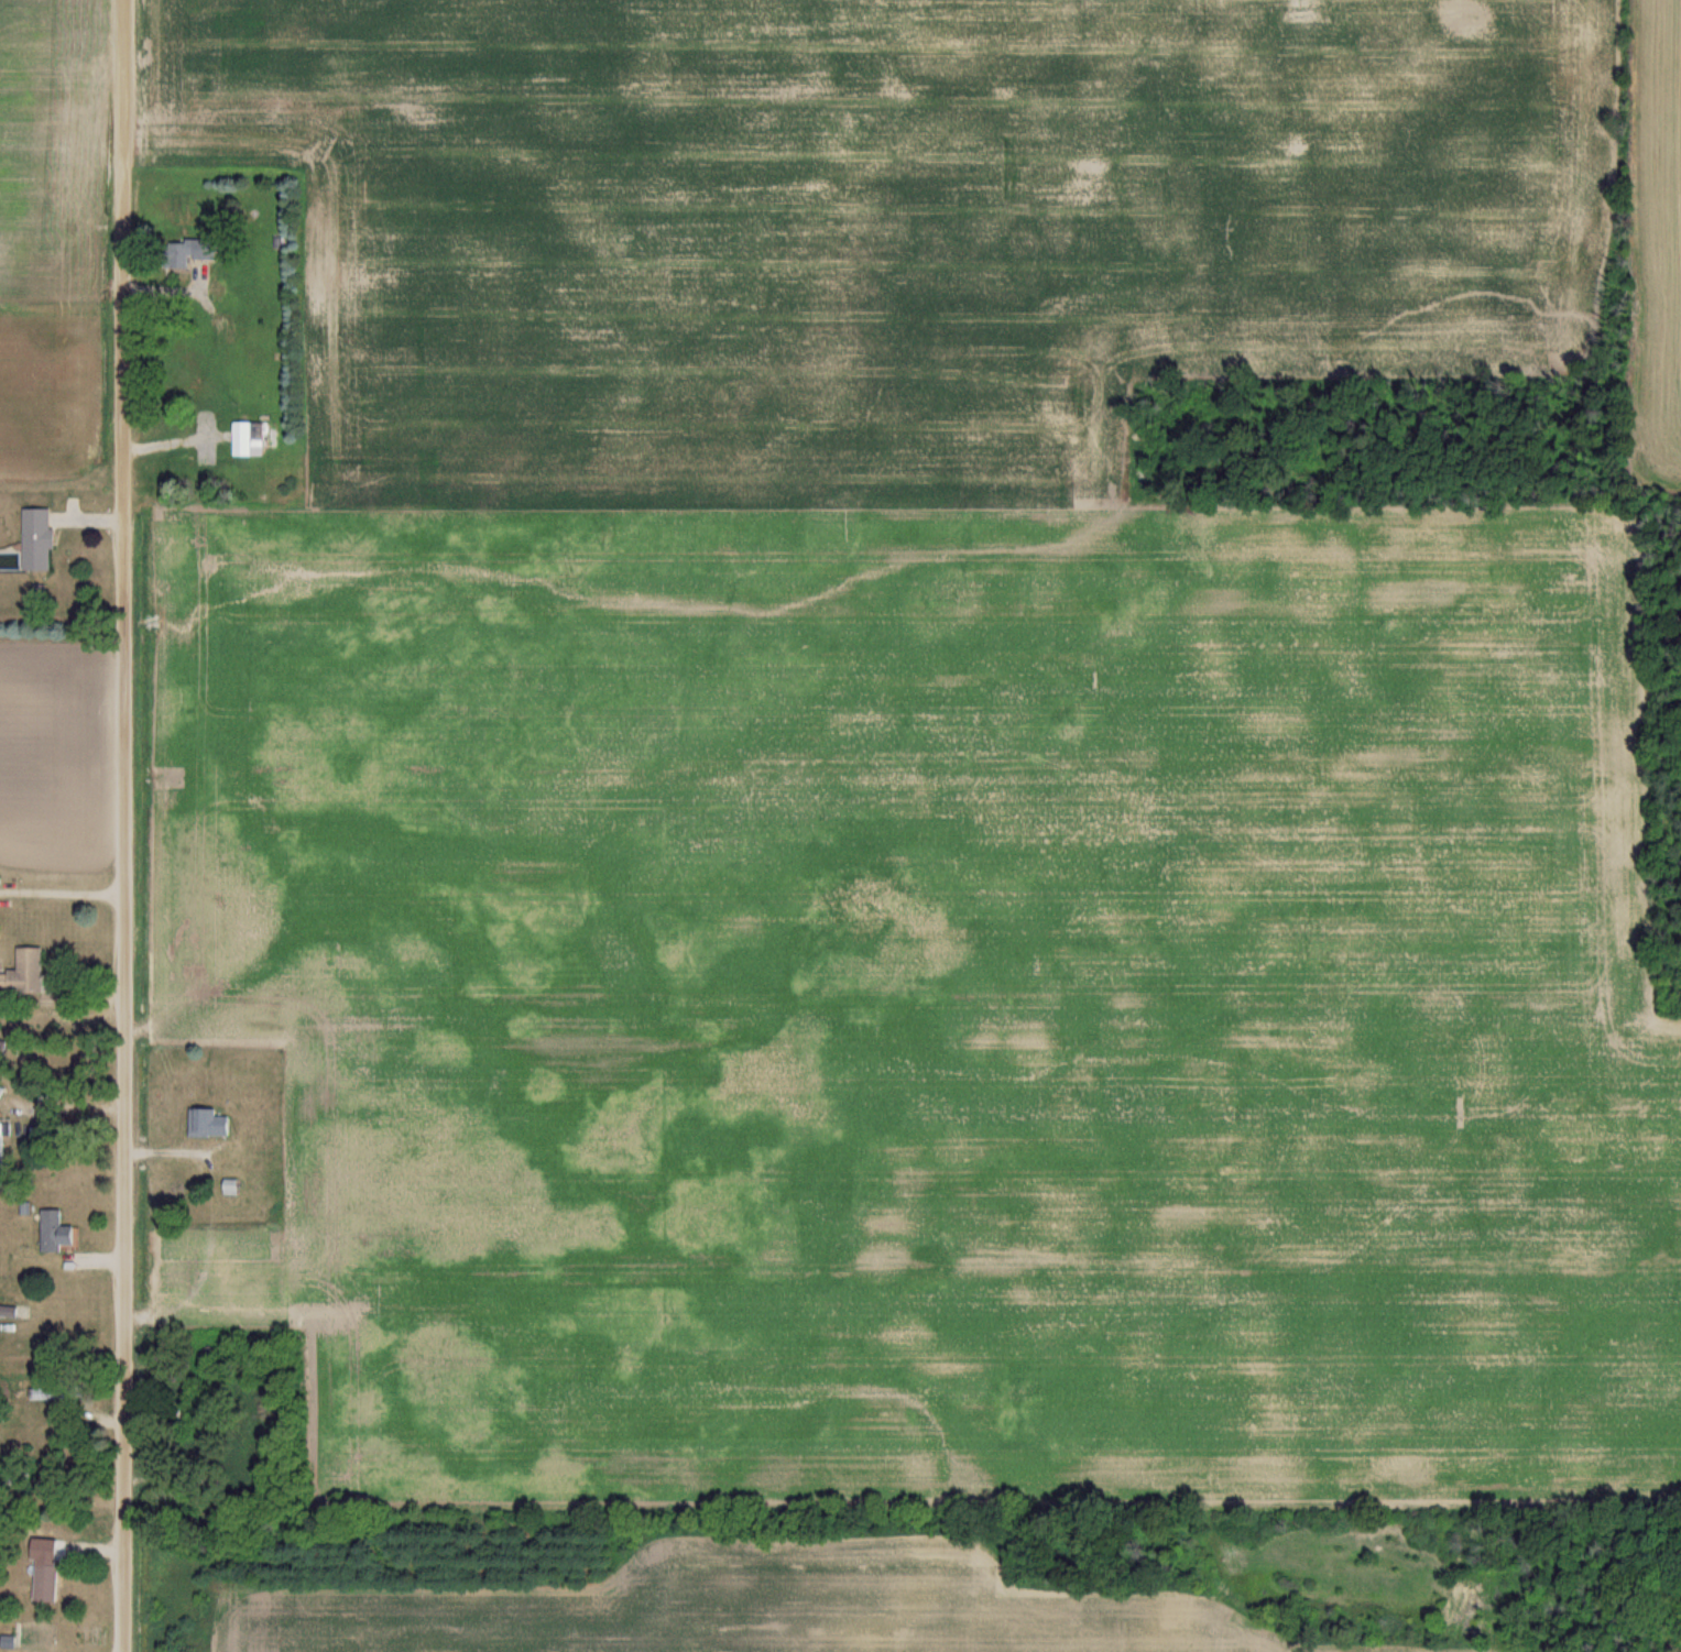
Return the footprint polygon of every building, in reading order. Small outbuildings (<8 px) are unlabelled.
[(216,238),(178,237),(178,258),(215,260),(216,238)] [(266,447),(266,421),(233,421),(233,454),(258,454),(258,447),(266,447)] [(28,507),(28,570),(54,570),(54,507),(28,507)] [(19,969),(13,969),(13,995),(46,995),(46,946),(19,946),(19,969)] [(9,1151),(8,1124),(0,1124),(0,1151),(9,1151)] [(244,1180),(228,1180),(228,1195),(244,1195),(244,1180)] [(66,1228),(66,1211),(43,1211),(43,1252),(68,1252),(68,1246),(80,1246),(80,1228),(66,1228)] [(74,1399),(74,1387),(35,1387),(35,1399),(74,1399)] [(38,1601),(62,1601),(62,1565),(38,1565),(38,1601)]
